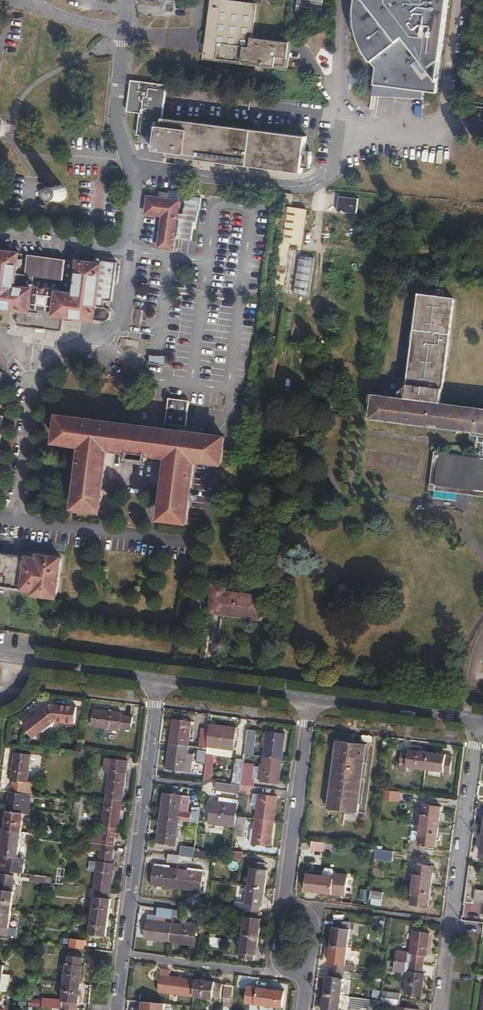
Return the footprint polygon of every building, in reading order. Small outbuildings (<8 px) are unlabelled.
[(206,56),(287,67),(291,42),(252,37),(257,5),(222,0),(213,0),(206,56)] [(294,12),(324,15),(325,0),(295,0),(294,12)] [(356,2),(356,25),(360,40),(377,68),(372,100),(424,102),(426,95),(439,96),(451,0),(357,0),(356,2)] [(167,155),(302,173),(307,135),(164,116),(168,82),(132,77),(127,110),(140,112),(138,131),(156,134),(155,150),(167,152),(167,155)] [(67,196),(68,194),(67,191),(67,189),(65,186),(63,185),(60,184),(57,184),(53,186),(51,187),(50,190),(50,193),(50,195),(51,198),(53,200),(55,201),(58,202),(61,201),(63,200),(65,199),(67,196)] [(145,212),(163,214),(159,246),(173,248),(175,236),(191,238),(195,213),(178,211),(179,201),(185,201),(187,192),(169,189),(169,192),(160,191),(159,198),(148,197),(145,212)] [(292,202),(293,194),(282,193),(281,201),(292,202)] [(357,199),(338,196),(336,211),(356,214),(357,199)] [(288,206),(283,239),(290,240),(302,242),(307,208),(288,206)] [(290,240),(283,239),(280,239),(274,289),(284,290),(290,240)] [(80,261),(75,294),(71,293),(76,261),(0,251),(0,307),(21,310),(19,324),(63,331),(66,315),(105,321),(107,321),(110,319),(111,318),(113,315),(113,313),(112,310),(111,308),(109,307),(105,306),(105,299),(113,300),(116,282),(118,282),(121,264),(118,264),(118,262),(104,260),(104,258),(104,256),(102,255),(101,255),(99,255),(97,256),(97,258),(97,260),(98,261),(100,262),(101,262),(102,261),(102,264),(80,261)] [(314,261),(300,259),(295,292),(310,294),(314,261)] [(440,404),(453,300),(419,295),(408,384),(399,392),(398,398),(371,395),(371,403),(374,403),(373,416),(437,424),(437,428),(477,433),(476,444),(480,444),(479,453),(471,458),(435,454),(430,491),(482,497),(482,409),(440,404)] [(188,401),(167,399),(164,424),(185,427),(188,401)] [(77,506),(101,509),(110,448),(132,451),(131,458),(149,460),(150,453),(172,456),(164,517),(188,521),(196,459),(223,462),(226,438),(62,416),(58,441),(85,445),(77,506)] [(437,424),(373,416),(372,420),(437,428),(437,424)] [(61,556),(39,553),(38,558),(0,553),(0,586),(34,590),(33,594),(56,597),(61,556)] [(238,587),(213,584),(209,612),(262,619),(266,595),(238,592),(238,587)] [(24,724),(33,738),(56,722),(76,724),(78,708),(59,706),(50,713),(47,709),(24,724)] [(95,709),(93,726),(120,729),(120,728),(131,729),(133,716),(121,715),(122,712),(95,709)] [(171,744),(189,746),(192,722),(174,720),(171,744)] [(237,728),(211,725),(210,729),(208,746),(234,749),(237,728)] [(208,746),(210,729),(202,728),(200,747),(208,748),(208,746)] [(258,730),(248,729),(245,752),(254,754),(258,730)] [(270,732),(267,755),(283,757),(286,734),(270,732)] [(368,745),(338,741),(329,808),(358,812),(368,745)] [(187,763),(189,746),(171,744),(168,768),(186,770),(187,763)] [(206,763),(207,750),(201,750),(199,762),(206,763)] [(408,766),(427,769),(429,752),(410,750),(410,752),(401,751),(399,771),(407,772),(408,766)] [(429,752),(427,769),(445,771),(445,775),(450,775),(453,755),(429,752)] [(15,781),(14,792),(26,793),(27,783),(29,783),(32,756),(17,754),(13,781),(15,781)] [(283,757),(267,755),(264,779),(280,781),(283,757)] [(108,798),(124,800),(129,761),(107,758),(106,770),(111,771),(108,798)] [(244,763),(241,784),(255,786),(256,777),(253,777),(254,764),(244,763)] [(206,764),(204,779),(211,780),(213,765),(206,764)] [(236,783),(217,781),(216,789),(235,791),(236,783)] [(384,789),(382,799),(400,801),(401,791),(384,789)] [(6,829),(23,831),(25,813),(30,814),(33,794),(26,793),(14,792),(11,791),(6,829)] [(162,818),(180,820),(182,805),(183,795),(165,793),(162,818)] [(259,818),(275,820),(278,795),(262,793),(261,803),(259,818)] [(183,795),(182,805),(190,806),(191,796),(183,795)] [(95,834),(94,842),(116,845),(118,827),(120,827),(124,800),(108,798),(104,825),(106,825),(105,835),(95,834)] [(237,815),(239,806),(233,805),(220,803),(213,802),(211,823),(236,826),(237,815)] [(422,824),(439,826),(441,807),(424,805),(422,824)] [(192,821),(199,822),(201,807),(194,806),(192,821)] [(247,816),(237,815),(236,826),(235,835),(244,836),(247,816)] [(177,843),(180,820),(162,818),(159,841),(177,843)] [(271,843),(275,820),(259,818),(257,832),(256,841),(271,843)] [(190,833),(197,834),(199,822),(192,821),(190,833)] [(436,846),(439,826),(422,824),(419,843),(436,846)] [(20,858),(23,831),(6,829),(3,856),(5,856),(20,858)] [(326,851),(328,842),(314,840),(312,849),(326,851)] [(116,845),(94,842),(93,849),(103,850),(101,862),(99,861),(96,889),(111,890),(112,891),(116,863),(114,863),(116,845)] [(395,851),(376,848),(375,858),(393,861),(395,851)] [(233,850),(231,850),(230,857),(244,859),(245,852),(233,850)] [(169,861),(181,863),(182,855),(170,854),(169,861)] [(254,860),(251,884),(267,886),(269,869),(266,869),(267,861),(254,860)] [(3,871),(25,874),(26,864),(19,863),(5,862),(3,871)] [(414,884),(431,886),(433,867),(416,864),(414,884)] [(154,884),(178,887),(180,869),(166,867),(157,866),(154,884)] [(180,869),(178,887),(203,891),(205,873),(199,872),(180,869)] [(307,890),(346,896),(349,876),(336,874),(335,877),(333,877),(334,872),(324,871),(323,875),(309,873),(307,890)] [(12,910),(15,891),(19,891),(20,885),(1,882),(0,887),(0,908),(12,910)] [(251,884),(247,909),(261,911),(261,904),(264,905),(267,886),(251,884)] [(428,906),(431,886),(414,884),(411,904),(428,906)] [(96,889),(91,888),(90,896),(95,897),(93,914),(109,916),(111,898),(110,898),(111,890),(96,889)] [(477,889),(475,901),(482,902),(482,890),(477,889)] [(384,892),(371,890),(370,898),(383,900),(384,892)] [(175,909),(160,907),(159,914),(170,915),(170,919),(174,919),(174,916),(175,909)] [(0,908),(0,934),(8,935),(8,928),(10,928),(12,910),(0,908)] [(175,909),(174,916),(184,917),(185,910),(175,909)] [(247,909),(244,934),(260,936),(263,919),(260,918),(261,911),(247,909)] [(107,935),(109,916),(93,914),(91,933),(107,935)] [(147,938),(171,941),(173,922),(150,919),(147,938)] [(333,944),(350,946),(353,922),(339,920),(338,928),(335,927),(333,944)] [(173,922),(171,941),(196,944),(198,925),(173,922)] [(396,960),(424,963),(425,954),(427,955),(430,932),(414,930),(411,951),(397,950),(396,960)] [(260,936),(244,934),(244,936),(239,936),(238,943),(243,944),(241,957),(254,959),(255,952),(258,953),(260,936)] [(72,938),(71,946),(85,948),(86,940),(72,938)] [(219,949),(220,941),(211,940),(210,948),(219,949)] [(347,964),(350,946),(333,944),(331,961),(333,961),(332,969),(347,971),(356,972),(357,965),(347,964)] [(67,963),(65,981),(81,984),(84,965),(82,964),(83,957),(69,955),(68,963),(67,963)] [(422,972),(424,963),(396,960),(394,969),(408,971),(405,992),(422,994),(425,972),(422,972)] [(347,971),(332,969),(331,976),(329,976),(327,992),(343,995),(347,971)] [(161,990),(196,995),(198,979),(171,975),(171,971),(164,970),(161,990)] [(198,979),(196,995),(215,998),(215,996),(222,997),(224,984),(217,983),(217,982),(198,979)] [(64,1000),(64,1009),(78,1009),(78,1001),(79,1001),(81,984),(65,981),(63,1000),(64,1000)] [(232,1000),(234,1000),(236,985),(228,985),(226,999),(227,1000),(227,1005),(231,1005),(232,1000)] [(251,986),(249,1002),(284,1007),(286,991),(251,986)] [(343,995),(327,992),(324,1009),(325,1009),(341,1009),(343,995)] [(381,1000),(381,1004),(398,1006),(400,1006),(401,999),(382,996),(381,1000)]
